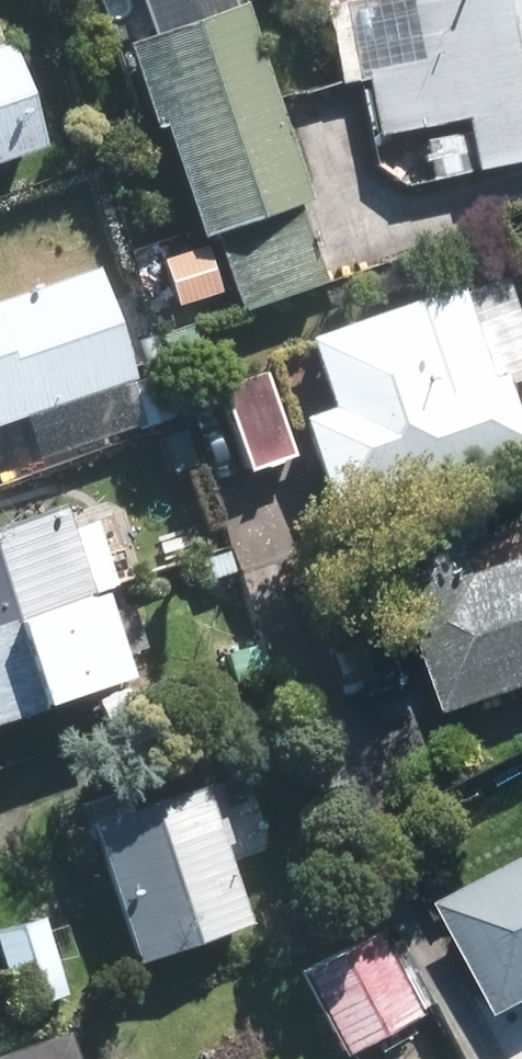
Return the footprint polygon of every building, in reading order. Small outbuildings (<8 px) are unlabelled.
[(449,66),(385,79),(394,125),(476,109),(485,156),(521,149),(521,0),(436,0),(449,66)] [(241,25),(141,59),(160,116),(171,112),(210,228),(299,199),(241,25)] [(0,60),(0,160),(34,149),(4,59),(0,60)] [(292,221),(230,243),(251,303),(314,281),(292,221)] [(124,376),(93,287),(0,318),(0,419),(124,376)] [(343,416),(312,426),(339,504),(511,445),(462,302),(321,350),(343,416)] [(263,378),(221,393),(251,472),(292,457),(263,378)] [(0,538),(0,718),(110,682),(56,519),(0,538)] [(421,559),(474,704),(521,686),(521,582),(501,589),(482,537),(421,559)] [(196,796),(99,828),(143,960),(240,928),(196,796)] [(41,927),(2,939),(23,1006),(62,994),(41,927)] [(373,943),(311,975),(348,1044),(409,1011),(373,943)] [(24,1058),(75,1058),(69,1042),(24,1058)]
